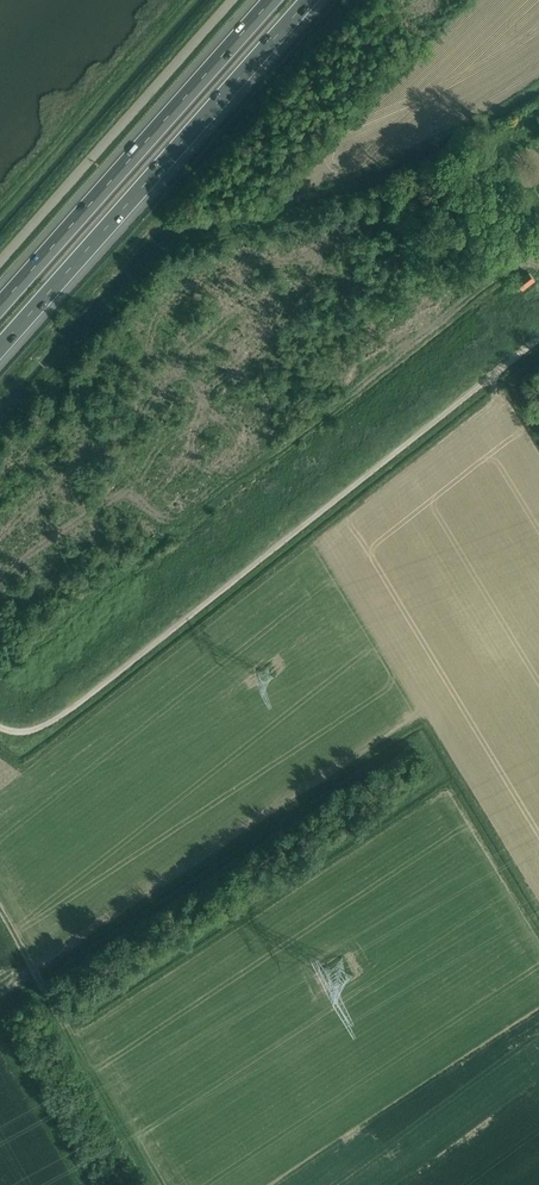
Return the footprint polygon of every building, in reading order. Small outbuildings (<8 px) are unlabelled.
[(523,287),(534,278),(529,272),(518,280),(523,287)]
